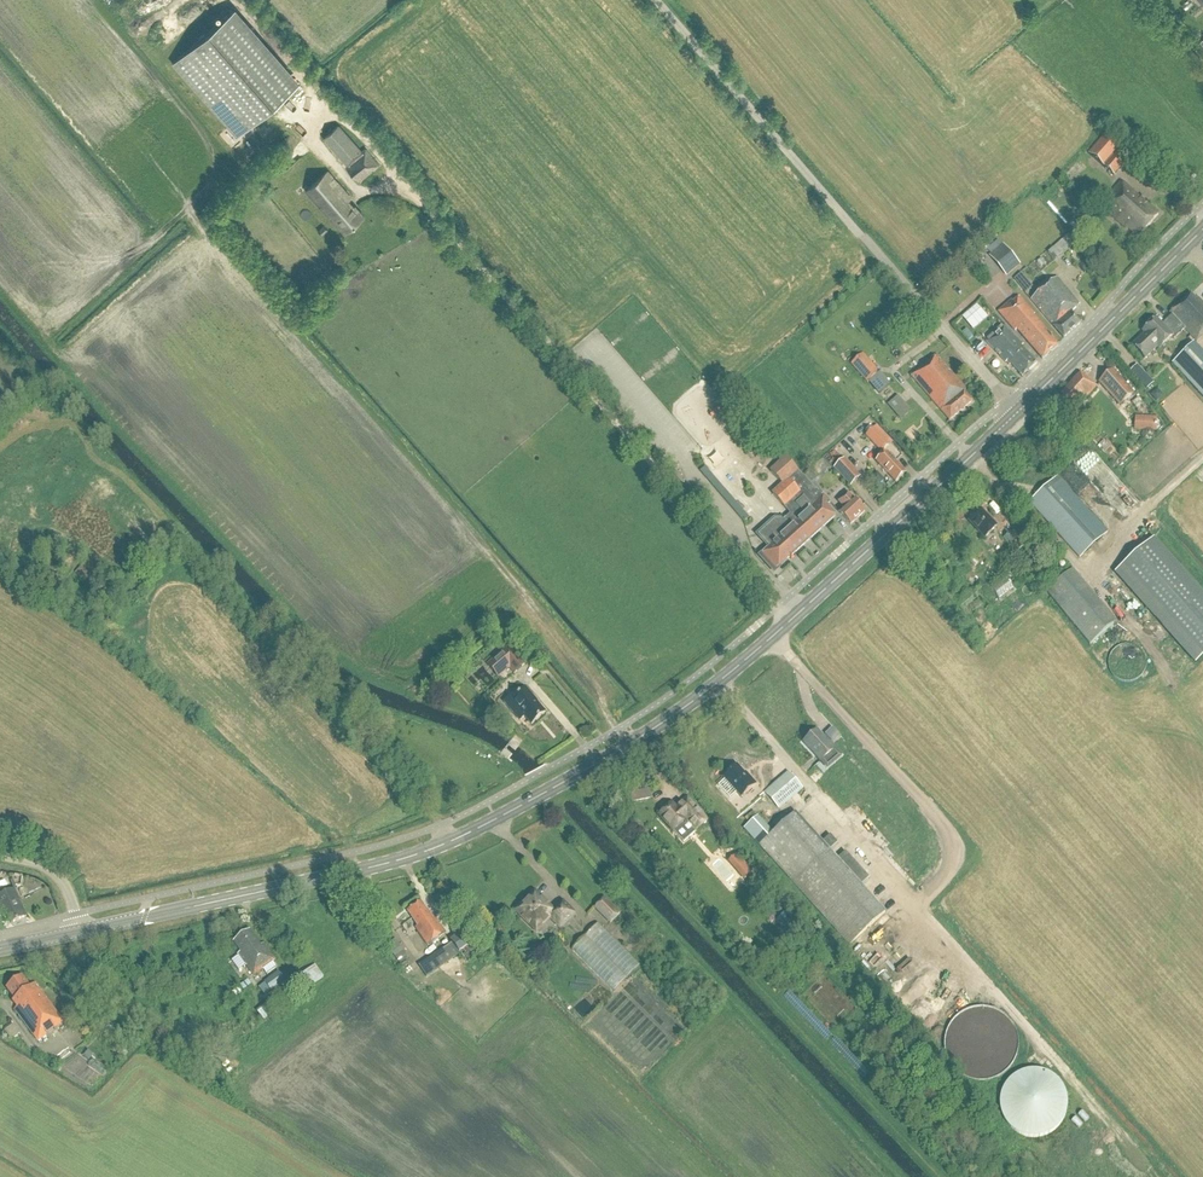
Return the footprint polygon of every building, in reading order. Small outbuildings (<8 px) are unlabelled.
[(172,62),(237,135),(300,80),(236,6),(172,62)] [(178,21),(164,36),(175,45),(188,31),(178,21)] [(324,137),(343,161),(358,150),(339,125),(324,137)] [(1088,155),(1114,177),(1129,159),(1104,137),(1088,155)] [(346,162),(359,179),(371,170),(370,169),(376,164),(377,165),(378,164),(365,147),(346,162)] [(336,166),(347,179),(351,175),(341,163),(336,166)] [(345,232),(363,216),(348,198),(350,196),(327,169),(305,188),(334,223),(337,224),(345,232)] [(1139,240),(1160,216),(1123,184),(1102,207),(1139,240)] [(319,229),(323,235),(329,229),(325,224),(319,229)] [(1021,267),(1003,246),(989,258),(1007,279),(1021,267)] [(1085,274),(1094,265),(1088,259),(1079,268),(1085,274)] [(1032,289),(1021,276),(1015,282),(1026,294),(1032,289)] [(1063,339),(1081,325),(1071,314),(1080,306),(1057,279),(1031,301),(1063,339)] [(1146,329),(1166,352),(1169,349),(1165,345),(1172,338),(1174,340),(1185,330),(1197,343),(1202,338),(1202,303),(1199,299),(1197,301),(1191,294),(1170,313),(1173,316),(1162,326),(1156,319),(1146,329)] [(1042,360),(1058,346),(1033,317),(1034,316),(1019,299),(1013,304),(1011,302),(999,313),(1015,332),(1016,331),(1042,360)] [(1008,362),(1023,379),(1037,365),(1021,348),(1023,346),(1004,326),(986,343),(1005,364),(1008,362)] [(596,337),(610,353),(621,344),(608,327),(596,337)] [(909,344),(923,333),(919,328),(905,339),(909,344)] [(1157,347),(1160,349),(1163,354),(1166,352),(1146,329),(1143,332),(1145,334),(1132,346),(1145,359),(1157,347)] [(923,365),(933,351),(921,342),(911,356),(923,365)] [(1202,397),(1202,354),(1194,344),(1175,362),(1173,364),(1202,397)] [(863,354),(851,366),(867,384),(868,384),(868,383),(879,374),(880,373),(865,357),(863,354)] [(911,377),(948,418),(950,421),(952,419),(972,402),(963,393),(966,390),(965,388),(961,384),(953,375),(938,358),(930,365),(928,363),(911,377)] [(1113,371),(1098,383),(1119,408),(1134,395),(1113,371)] [(1141,371),(1134,378),(1147,391),(1154,384),(1141,371)] [(1060,397),(1073,409),(1082,399),(1084,401),(1097,388),(1081,374),(1060,397)] [(888,407),(894,414),(904,406),(898,399),(888,407)] [(1138,399),(1132,404),(1135,408),(1140,414),(1146,409),(1141,403),(1141,402),(1138,399)] [(1136,419),(1135,430),(1156,432),(1157,420),(1136,419)] [(875,429),(866,438),(881,454),(890,445),(875,429)] [(701,445),(704,452),(712,448),(709,441),(701,445)] [(1108,442),(1101,448),(1110,458),(1116,452),(1108,442)] [(718,458),(725,465),(735,456),(728,449),(718,458)] [(896,484),(906,474),(886,453),(876,463),(896,484)] [(1091,458),(1076,470),(1085,482),(1100,470),(1091,458)] [(775,574),(788,561),(790,560),(791,561),(792,560),(791,559),(836,518),(826,507),(829,504),(823,498),(822,499),(817,494),(810,486),(819,478),(813,471),(803,479),(802,478),(787,461),(785,459),(770,473),(782,486),(772,495),(791,516),(786,521),(785,520),(783,522),(775,522),(758,537),(770,549),(760,558),(775,574)] [(835,470),(850,487),(860,478),(844,461),(843,462),(840,459),(833,466),(836,469),(835,470)] [(737,520),(748,510),(709,466),(698,476),(737,520)] [(1078,559),(1107,534),(1057,478),(1028,503),(1078,559)] [(850,526),(864,513),(848,495),(839,504),(844,510),(839,514),(850,526)] [(984,518),(979,512),(969,521),(976,529),(975,530),(983,539),(996,528),(986,517),(984,518)] [(1004,540),(1016,554),(1025,545),(1013,531),(1004,540)] [(1202,657),(1202,595),(1154,540),(1115,574),(1143,606),(1195,665),(1202,657)] [(1043,563),(1035,570),(1040,577),(1049,569),(1043,563)] [(1051,572),(1043,580),(1047,585),(1055,577),(1051,572)] [(1046,594),(1090,646),(1113,627),(1069,574),(1046,594)] [(510,647),(488,666),(492,672),(504,662),(510,669),(513,674),(525,664),(510,647)] [(1108,673),(1111,679),(1116,683),(1122,685),(1128,685),(1135,683),(1140,679),(1143,674),(1145,668),(1144,662),(1141,656),(1137,651),(1131,649),(1125,648),(1118,649),(1113,653),(1109,659),(1107,666),(1108,673)] [(504,703),(510,710),(520,722),(524,718),(531,726),(545,714),(533,700),(534,700),(526,690),(516,699),(514,695),(504,703)] [(821,765),(837,750),(828,739),(826,741),(818,731),(803,744),(821,765)] [(747,776),(738,766),(724,778),(741,798),(756,785),(748,775),(747,776)] [(788,774),(765,795),(779,810),(802,790),(788,774)] [(637,803),(652,799),(651,794),(636,798),(637,803)] [(660,816),(674,831),(673,832),(683,844),(697,831),(708,821),(687,798),(676,808),(672,804),(660,816)] [(884,914),(861,887),(860,887),(868,880),(845,854),(837,861),(829,852),(837,845),(830,837),(822,844),(795,814),(773,834),(758,817),(744,829),(849,946),(884,914)] [(550,820),(556,828),(562,824),(557,816),(550,820)] [(718,860),(711,867),(726,884),(734,877),(718,860)] [(750,868),(739,877),(743,881),(753,872),(754,872),(750,867),(750,868)] [(521,904),(513,912),(536,936),(551,921),(559,929),(570,919),(575,914),(570,909),(566,913),(558,906),(554,910),(535,891),(527,898),(529,900),(523,906),(521,904)] [(0,894),(0,911),(1,912),(4,911),(11,925),(26,919),(14,892),(3,897),(1,894),(0,894)] [(604,900),(595,909),(600,915),(610,906),(610,905),(605,899),(604,900)] [(427,910),(421,903),(408,912),(418,927),(415,929),(428,947),(446,934),(435,918),(434,919),(428,910),(427,910)] [(790,938),(802,928),(788,913),(777,923),(790,938)] [(886,922),(877,929),(881,935),(890,928),(886,922)] [(598,925),(572,951),(613,993),(639,966),(598,925)] [(426,978),(460,954),(467,964),(484,951),(469,930),(451,943),(453,945),(419,968),(426,978)] [(881,944),(886,949),(899,935),(894,931),(881,944)] [(234,961),(232,962),(239,972),(246,967),(253,976),(263,970),(267,975),(276,969),(273,963),(275,961),(264,945),(261,947),(250,933),(234,944),(241,954),(238,956),(239,957),(234,961)] [(873,945),(860,950),(863,956),(875,952),(873,945)] [(404,955),(396,960),(399,965),(407,960),(404,955)] [(323,968),(330,976),(335,971),(328,964),(323,968)] [(324,978),(315,966),(302,976),(311,988),(324,978)] [(265,983),(272,993),(285,984),(278,974),(265,983)] [(22,977),(6,990),(14,1000),(11,1002),(16,1009),(13,1011),(38,1042),(64,1022),(34,985),(31,989),(22,977)] [(248,981),(240,987),(244,992),(251,986),(248,981)] [(978,1081),(982,1081),(985,1081),(989,1080),(992,1079),(995,1078),(998,1076),(1001,1074),(1004,1072),(1007,1070),(1009,1067),(1011,1064),(1013,1061),(1014,1058),(1015,1054),(1016,1051),(1016,1048),(1016,1044),(1016,1041),(1015,1037),(1014,1034),(1013,1030),(1011,1027),(1009,1024),(1007,1022),(1005,1019),(1002,1017),(999,1015),(996,1013),(993,1012),(990,1011),(986,1010),(983,1010),(979,1010),(976,1010),(972,1010),(969,1011),(966,1013),(962,1014),(959,1016),(957,1018),(954,1021),(952,1024),(950,1026),(948,1030),(947,1033),(946,1036),(945,1040),(945,1043),(945,1047),(945,1050),(946,1053),(946,1057),(948,1060),(949,1063),(951,1066),(953,1069),(956,1071),(959,1074),(962,1076),(965,1077),(968,1079),(971,1080),(975,1081),(978,1081)] [(113,1074),(118,1068),(105,1056),(100,1062),(113,1074)] [(1028,1142),(1037,1143),(1046,1141),(1054,1137),(1060,1131),(1065,1123),(1068,1115),(1069,1106),(1067,1097),(1063,1089),(1057,1082),(1050,1077),(1041,1074),(1032,1073),(1023,1075),(1015,1079),(1008,1085),(1003,1092),(1000,1101),(999,1110),(1001,1119),(1005,1128),(1011,1134),(1019,1140),(1028,1142)]
